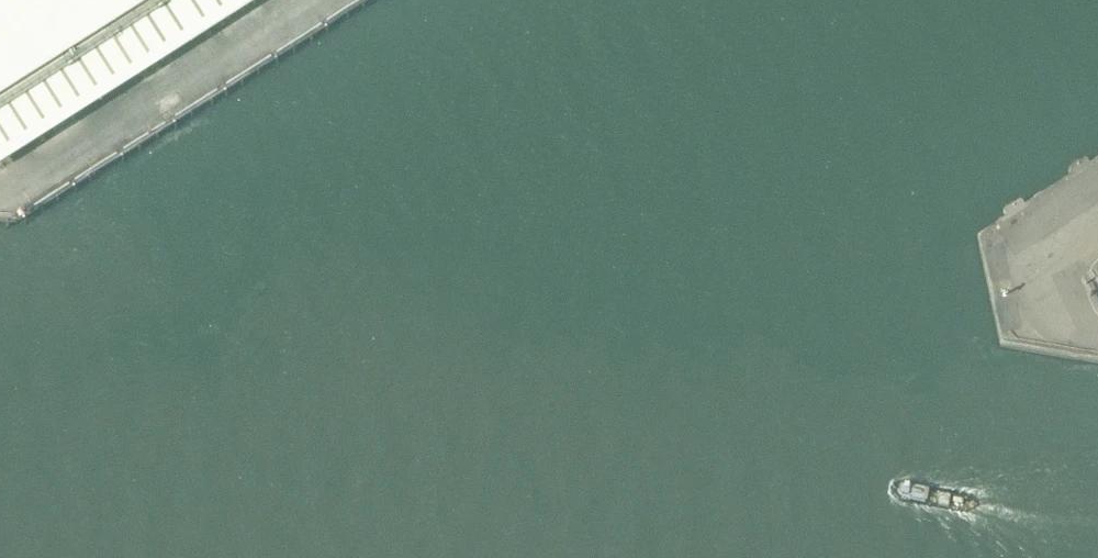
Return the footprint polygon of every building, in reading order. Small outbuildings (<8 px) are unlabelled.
[(158,0),(0,0),(0,101),(158,0)] [(128,100),(85,128),(102,153),(144,126),(128,100)] [(7,174),(22,203),(69,179),(54,150),(7,174)]
